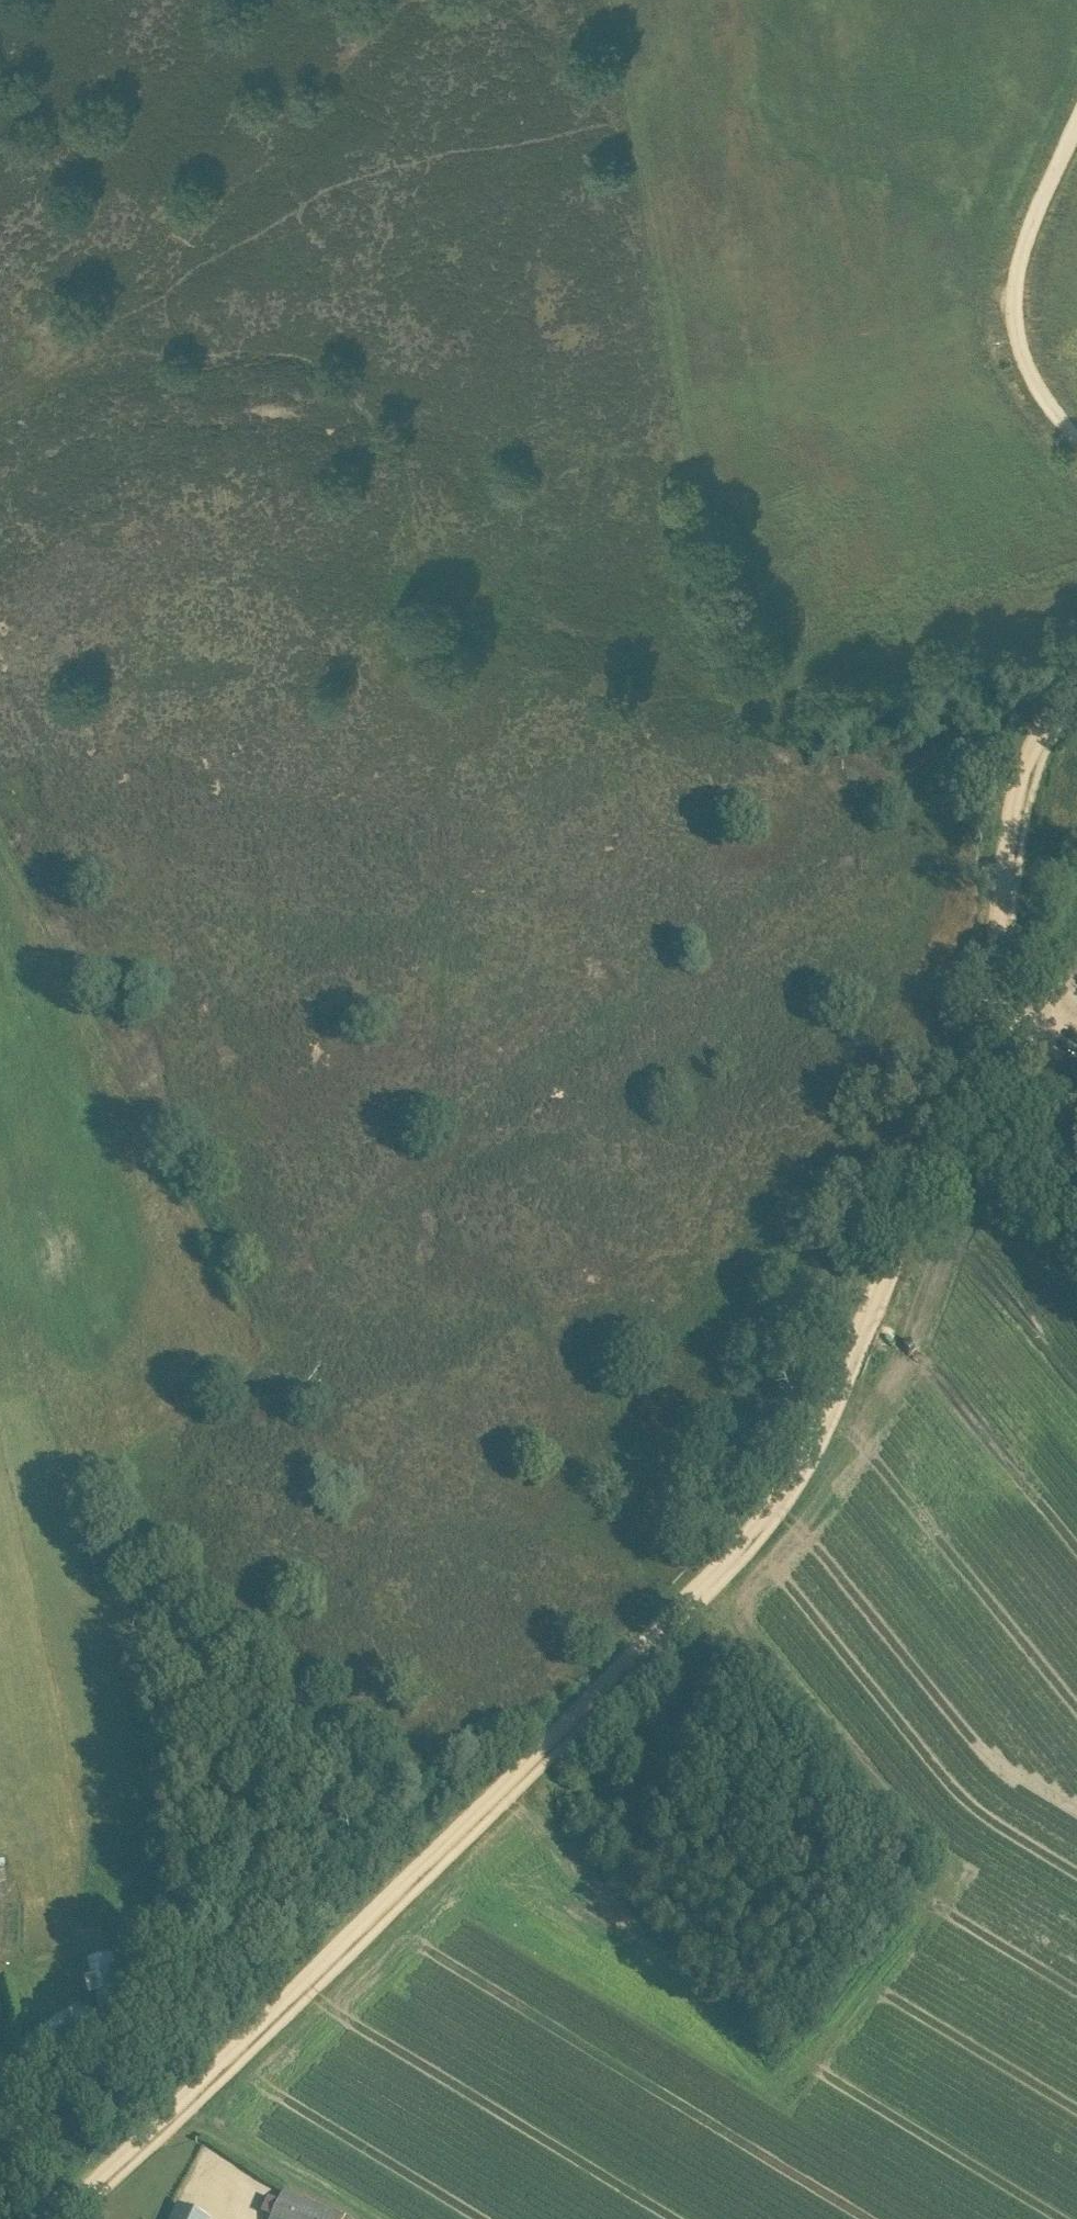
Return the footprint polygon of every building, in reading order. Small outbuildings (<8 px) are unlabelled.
[(120,1976),(114,1954),(114,1952),(87,1959),(91,1973),(83,1975),(88,1995),(96,1993),(100,2009),(126,2002),(120,1976)] [(225,2186),(179,2166),(155,2218),(210,2218),(225,2186)] [(272,2217),(271,2218),(343,2218),(344,2218),(283,2191),(279,2201),(272,2217)]
